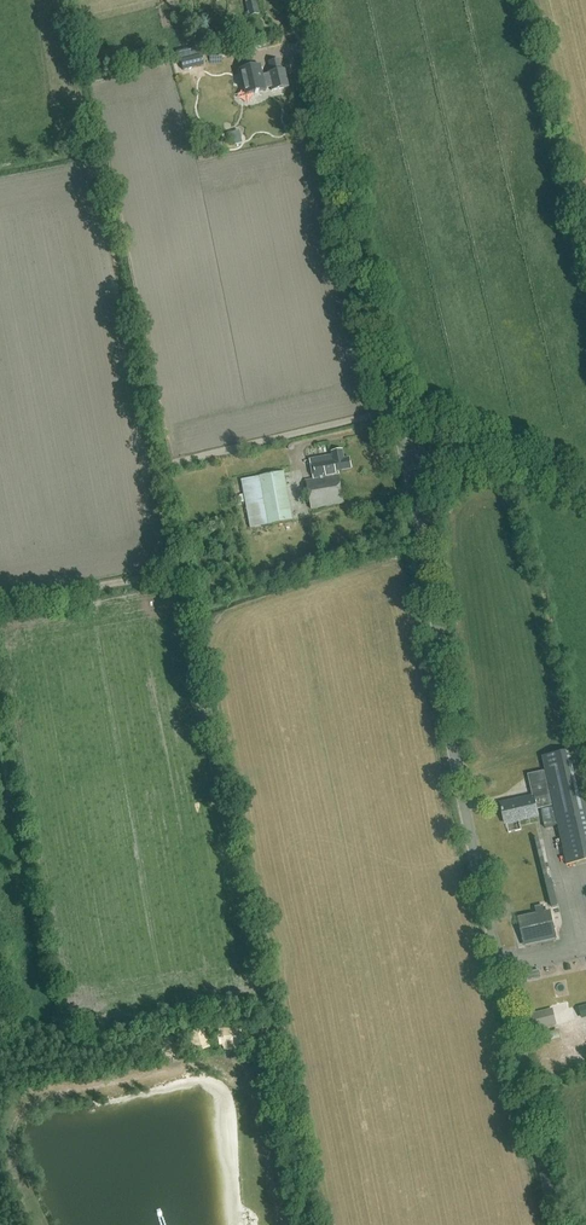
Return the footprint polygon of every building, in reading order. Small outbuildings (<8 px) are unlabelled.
[(248,17),(259,15),(256,0),(254,0),(245,2),(248,17)] [(183,70),(204,65),(201,54),(180,59),(183,70)] [(260,65),(240,69),(246,95),(266,91),(265,89),(271,88),(271,91),(288,87),(284,69),(281,70),(279,60),(268,62),(271,72),(267,73),(268,74),(262,75),(260,65)] [(331,452),(332,455),(310,460),(314,479),(306,481),(311,510),(344,503),(338,471),(351,469),(349,458),(344,459),(342,450),(331,452)] [(284,472),(241,480),(250,528),(293,520),(284,472)] [(542,757),(566,865),(585,861),(585,777),(583,762),(555,768),(552,754),(542,757)] [(528,775),(533,796),(500,804),(505,824),(538,816),(536,810),(552,806),(544,771),(528,775)] [(517,918),(523,942),(556,934),(550,910),(544,912),(543,905),(535,907),(536,913),(517,918)] [(538,968),(528,971),(531,982),(541,979),(538,968)] [(566,1005),(559,1007),(564,1022),(571,1020),(566,1005)] [(531,1012),(536,1029),(559,1023),(555,1006),(531,1012)]
